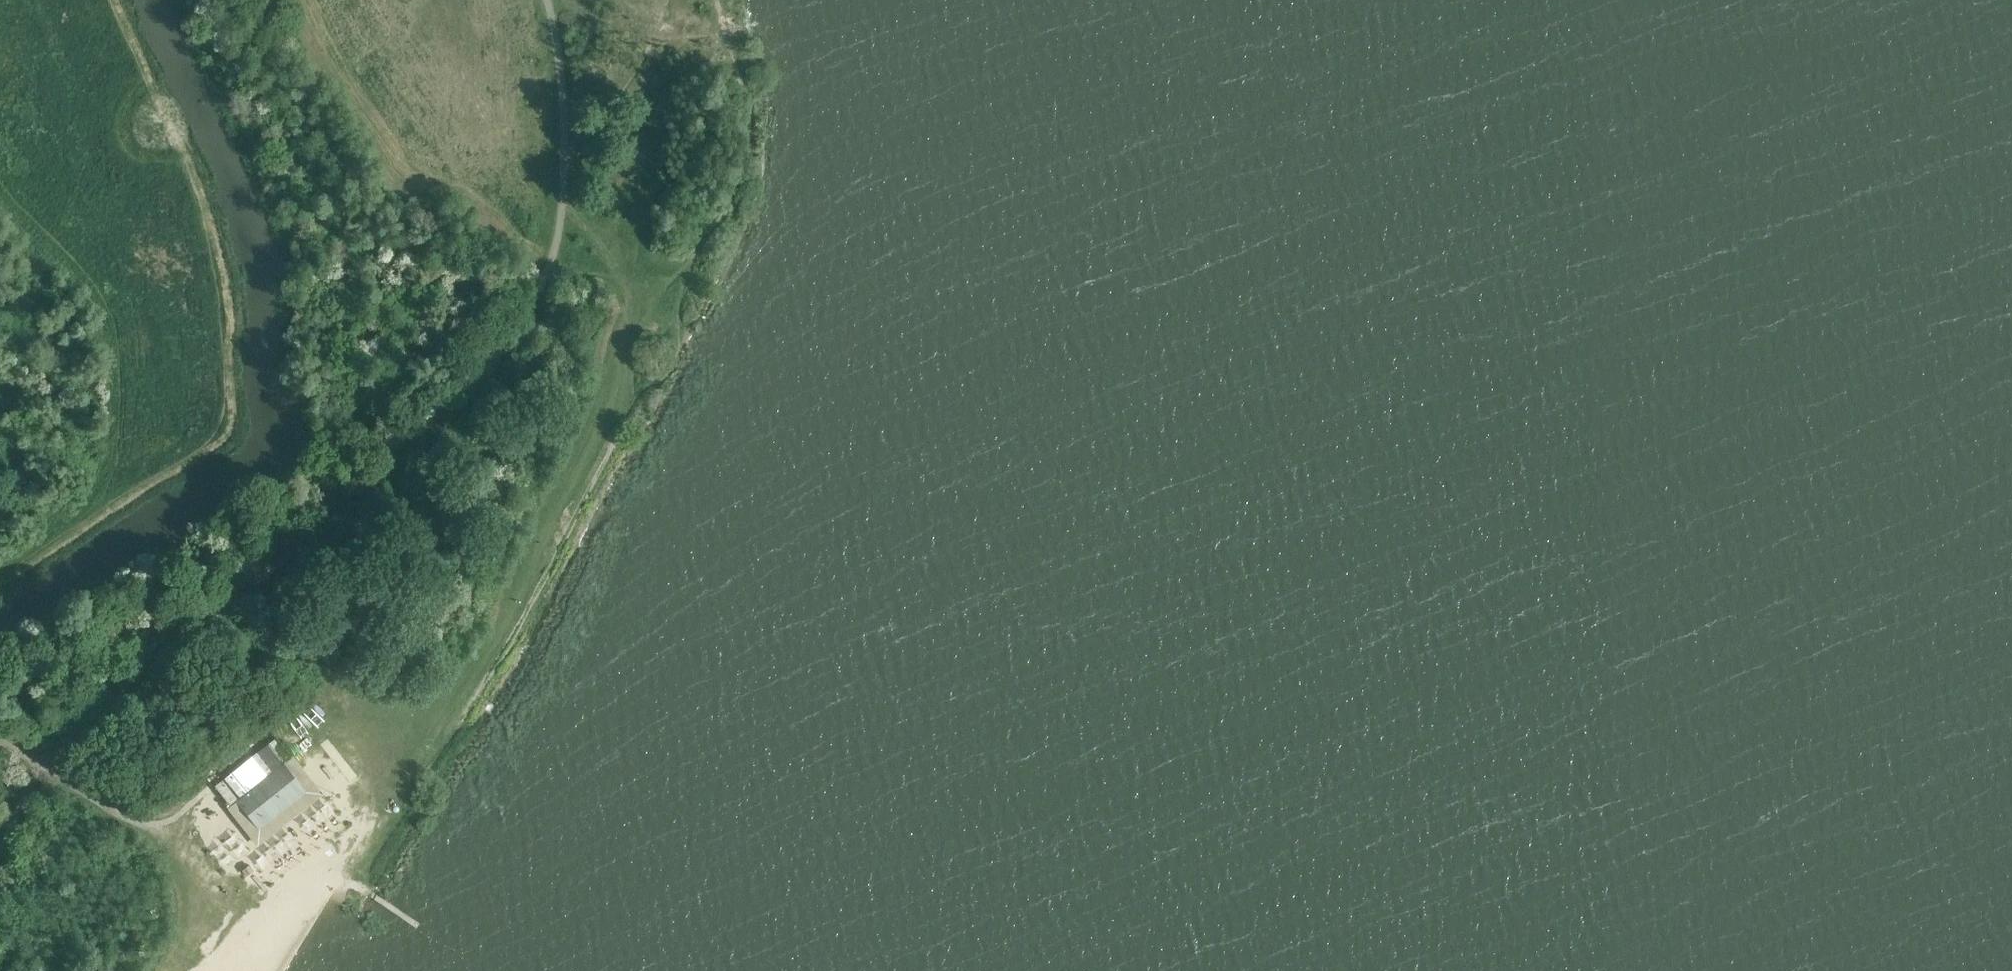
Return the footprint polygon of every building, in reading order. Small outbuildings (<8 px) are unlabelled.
[(276,737),(215,787),(230,806),(228,808),(259,846),(323,793),(276,737)]
